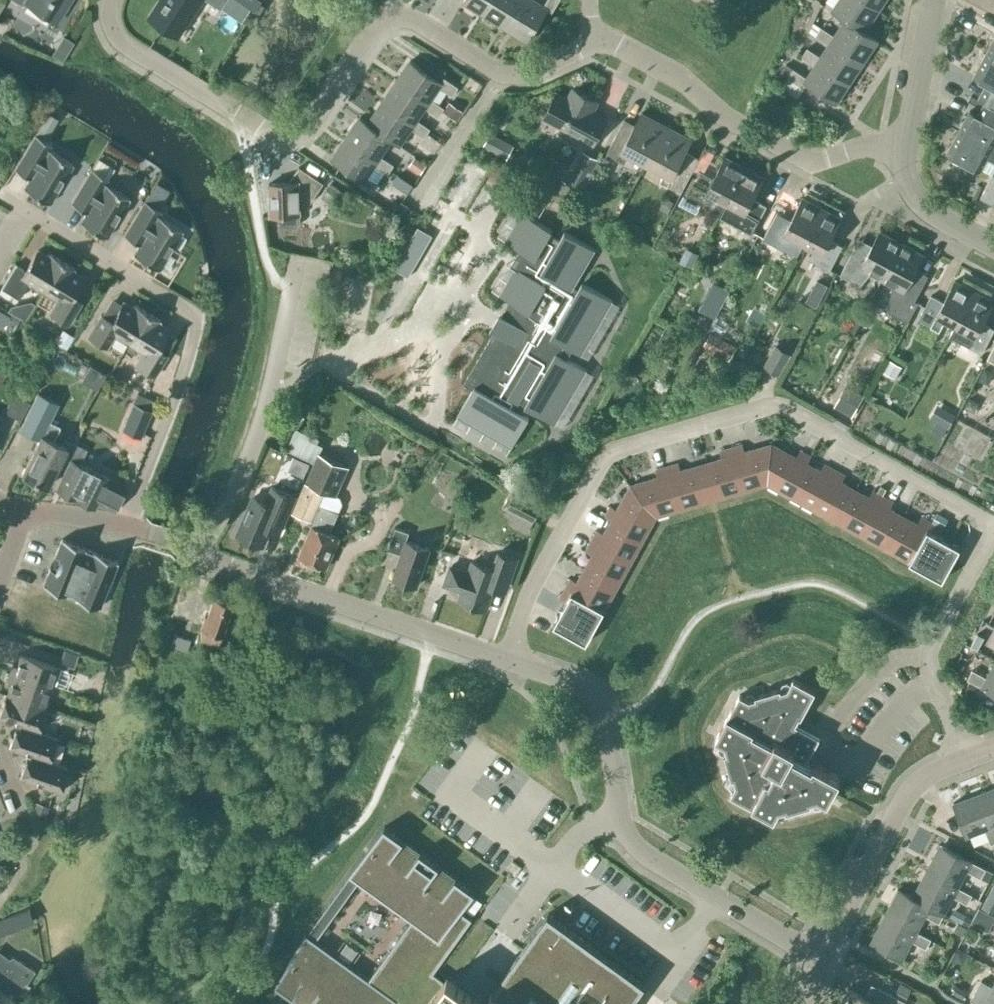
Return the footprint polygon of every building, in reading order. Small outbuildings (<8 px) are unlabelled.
[(70,0),(15,0),(22,5),(25,1),(57,21),(70,0)] [(151,18),(178,35),(201,0),(163,0),(151,18)] [(227,0),(208,0),(221,9),(227,0)] [(484,15),(493,0),(463,0),(463,1),(484,15)] [(506,28),(523,0),(493,0),(484,15),(506,28)] [(535,0),(523,0),(506,28),(528,41),(548,9),(552,12),(559,0),(547,0),(544,5),(535,0)] [(832,10),(845,19),(864,31),(865,31),(878,10),(864,0),(838,0),(832,10)] [(878,10),(885,0),(864,0),(878,10)] [(864,31),(845,19),(834,35),(821,26),(815,35),(828,44),(831,40),(864,61),(878,39),(865,31),(864,31)] [(984,54),(993,60),(993,39),(989,48),(988,47),(984,54)] [(864,61),(831,40),(828,44),(820,56),(807,47),(801,56),(815,65),(818,60),(850,82),(864,61)] [(52,53),(61,59),(66,52),(56,46),(52,53)] [(984,54),(980,61),(981,62),(974,76),(993,86),(985,100),(990,102),(993,105),(993,60),(984,54)] [(410,60),(396,81),(441,111),(444,107),(431,98),(439,86),(453,95),(458,86),(444,77),(441,81),(410,60)] [(850,82),(818,60),(815,65),(807,77),(793,68),(788,77),(802,86),(805,82),(836,103),(850,82)] [(441,111),(396,81),(382,101),(428,132),(430,128),(417,119),(425,107),(438,116),(441,111)] [(591,147),(606,119),(592,111),(598,101),(573,88),(567,98),(557,92),(544,117),(571,132),(569,135),(591,147)] [(428,132),(382,101),(368,122),(391,139),(400,145),(411,128),(425,137),(428,132)] [(990,102),(982,117),(970,110),(962,124),(963,125),(959,132),(993,151),(993,105),(990,102)] [(646,164),(667,125),(642,112),(635,125),(624,119),(607,153),(624,162),(628,154),(646,164)] [(391,139),(368,122),(360,117),(346,138),(391,168),(394,164),(380,155),(391,139)] [(667,125),(646,164),(664,173),(660,181),(681,192),(699,159),(685,151),(692,138),(667,125)] [(959,132),(955,139),(954,139),(947,153),(980,170),(986,158),(993,162),(993,151),(959,132)] [(35,134),(14,168),(30,177),(24,187),(49,203),(73,164),(48,149),(51,144),(35,134)] [(388,173),(391,168),(346,138),(331,159),(363,180),(360,184),(374,194),(380,185),(367,176),(375,164),(388,173)] [(561,193),(575,201),(598,158),(584,151),(561,193)] [(427,164),(415,155),(408,166),(420,174),(427,164)] [(715,195),(726,200),(745,166),(725,156),(714,178),(700,170),(686,196),(708,208),(715,195)] [(92,168),(71,203),(86,212),(80,222),(106,237),(130,198),(106,184),(115,168),(104,162),(98,172),(92,168)] [(299,166),(298,168),(289,182),(269,183),(270,215),(279,214),(279,223),(284,226),(296,226),(300,221),(300,202),(311,201),(323,183),(299,166)] [(764,176),(745,166),(726,200),(738,206),(731,219),(753,231),(767,205),(752,198),(764,176)] [(993,204),(993,174),(993,173),(981,197),(993,204)] [(347,194),(330,183),(323,194),(340,205),(347,194)] [(793,236),(804,242),(822,208),(803,197),(791,219),(777,211),(764,237),(786,249),(793,236)] [(158,215),(161,210),(145,200),(124,235),(139,244),(133,254),(159,269),(183,230),(158,215)] [(841,218),(822,208),(804,242),(815,247),(809,259),(830,270),(842,246),(830,239),(841,218)] [(580,353),(611,300),(582,283),(579,288),(572,285),(594,248),(564,231),(560,239),(550,233),(552,230),(522,213),(507,240),(516,246),(521,248),(516,257),(521,260),(501,295),(511,300),(503,314),(510,318),(496,342),(490,339),(464,383),(473,388),(458,415),(511,445),(528,416),(522,412),(526,406),(554,422),(585,369),(567,358),(572,348),(580,353)] [(418,227),(395,267),(408,275),(431,235),(418,227)] [(871,272),(882,278),(902,242),(880,231),(868,253),(855,246),(840,274),(860,285),(871,272)] [(923,254),(902,242),(882,278),(893,284),(888,303),(890,304),(888,311),(908,322),(919,302),(915,300),(924,283),(911,277),(923,254)] [(699,253),(686,246),(679,261),(692,267),(699,253)] [(43,291),(62,260),(48,251),(46,255),(37,250),(25,270),(15,264),(16,263),(15,263),(0,287),(18,298),(28,282),(43,291)] [(62,260),(43,291),(57,300),(50,313),(68,324),(80,302),(79,303),(70,297),(82,277),(73,272),(75,268),(62,260)] [(818,280),(813,288),(822,293),(827,285),(818,280)] [(945,318),(956,324),(974,290),(955,280),(944,301),(931,295),(918,319),(939,330),(945,318)] [(974,290),(956,324),(967,330),(961,342),(982,353),(993,330),(993,328),(982,322),(993,301),(974,290)] [(129,344),(148,312),(134,303),(131,307),(123,302),(111,322),(100,315),(87,337),(105,348),(113,335),(129,344)] [(148,312),(129,344),(143,352),(135,365),(153,376),(166,355),(155,349),(167,329),(159,324),(161,320),(148,312)] [(737,346),(710,331),(703,343),(730,358),(737,346)] [(790,353),(776,344),(764,365),(778,373),(790,353)] [(82,384),(100,393),(109,377),(91,367),(82,384)] [(985,369),(981,376),(988,380),(990,376),(988,371),(985,369)] [(33,402),(49,410),(60,387),(44,380),(33,402)] [(864,395),(846,384),(834,405),(852,416),(864,395)] [(15,393),(4,411),(20,420),(30,402),(15,393)] [(970,398),(966,405),(973,409),(975,406),(973,400),(970,398)] [(152,410),(133,402),(121,429),(141,437),(152,410)] [(956,414),(937,403),(929,417),(947,428),(956,414)] [(41,434),(21,474),(47,487),(67,447),(53,440),(60,426),(48,420),(41,434)] [(945,454),(983,470),(993,442),(993,437),(959,422),(945,454)] [(656,515),(707,501),(767,483),(942,579),(960,547),(938,535),(942,528),(931,523),(921,517),(917,523),(890,508),(893,502),(872,490),(869,497),(841,481),(845,475),(824,464),(820,470),(807,463),(811,456),(800,450),(796,457),(772,443),(745,451),(743,444),(720,451),(722,458),(681,470),(679,463),(656,469),(658,476),(631,484),(617,509),(611,505),(605,516),(611,520),(604,533),(598,529),(586,550),(592,554),(577,581),(571,578),(559,599),(566,602),(554,624),(586,642),(656,515)] [(319,453),(318,454),(306,482),(293,511),(315,521),(300,556),(325,567),(339,536),(330,532),(338,513),(318,504),(324,491),(335,495),(348,466),(319,453)] [(114,510),(120,498),(126,485),(109,476),(96,502),(114,510)] [(266,501),(254,495),(237,534),(262,545),(269,528),(279,532),(295,496),(273,486),(266,501)] [(936,513),(931,523),(942,528),(947,519),(936,513)] [(417,586),(430,547),(407,539),(410,532),(396,527),(388,549),(401,554),(393,578),(417,586)] [(86,548),(62,538),(43,584),(99,607),(117,561),(93,551),(92,552),(85,549),(86,548)] [(491,567),(472,560),(469,570),(449,563),(441,585),(461,592),(458,599),(486,609),(494,588),(506,592),(519,558),(497,550),(491,567)] [(217,647),(231,605),(212,599),(205,618),(203,618),(199,629),(200,640),(217,647)] [(10,673),(60,690),(61,686),(66,684),(70,674),(68,670),(59,667),(21,653),(17,666),(12,665),(10,673)] [(987,677),(973,669),(962,689),(979,698),(985,688),(993,693),(993,663),(987,677)] [(58,694),(60,690),(10,673),(7,681),(11,683),(7,694),(45,707),(50,692),(58,694)] [(828,799),(841,777),(814,762),(813,765),(806,761),(811,751),(803,747),(806,743),(810,745),(815,736),(795,725),(799,716),(801,717),(815,690),(793,678),(787,688),(781,690),(780,687),(755,695),(756,697),(750,699),(740,694),(716,737),(726,743),(728,749),(725,750),(732,775),(735,774),(737,780),(731,791),(775,815),(781,804),(787,803),(787,805),(813,798),(812,795),(818,793),(828,799)] [(45,707),(7,694),(6,693),(0,711),(0,718),(17,724),(38,731),(46,707),(45,707)] [(57,737),(38,731),(17,724),(9,747),(28,753),(49,761),(57,737)] [(68,767),(49,761),(28,753),(19,778),(59,792),(68,767)] [(982,791),(993,823),(993,786),(982,791)] [(982,791),(953,802),(966,836),(985,829),(991,844),(993,842),(993,823),(982,791)] [(384,825),(348,874),(349,874),(306,933),(305,932),(269,981),(300,1003),(630,1003),(645,983),(548,912),(503,973),(504,974),(492,990),(483,1001),(448,976),(445,980),(433,971),(472,918),(461,910),(474,891),(384,825)] [(939,844),(926,870),(958,887),(967,870),(981,877),(986,868),(939,844)] [(930,905),(925,915),(939,922),(953,896),(967,903),(972,894),(958,887),(926,870),(912,896),(930,905)] [(992,883),(979,907),(993,914),(993,884),(992,883)] [(917,931),(925,915),(930,905),(912,896),(898,888),(884,914),(917,931)] [(931,938),(917,931),(884,914),(870,941),(903,958),(912,940),(926,948),(931,938)] [(25,982),(26,983),(34,970),(13,956),(10,957),(3,968),(5,970),(0,976),(0,1003),(9,1003),(25,982)] [(993,987),(981,980),(971,999),(980,1003),(993,1003),(993,986),(993,987)] [(840,1003),(906,1003),(907,1002),(878,987),(871,1000),(848,988),(840,1003)]
